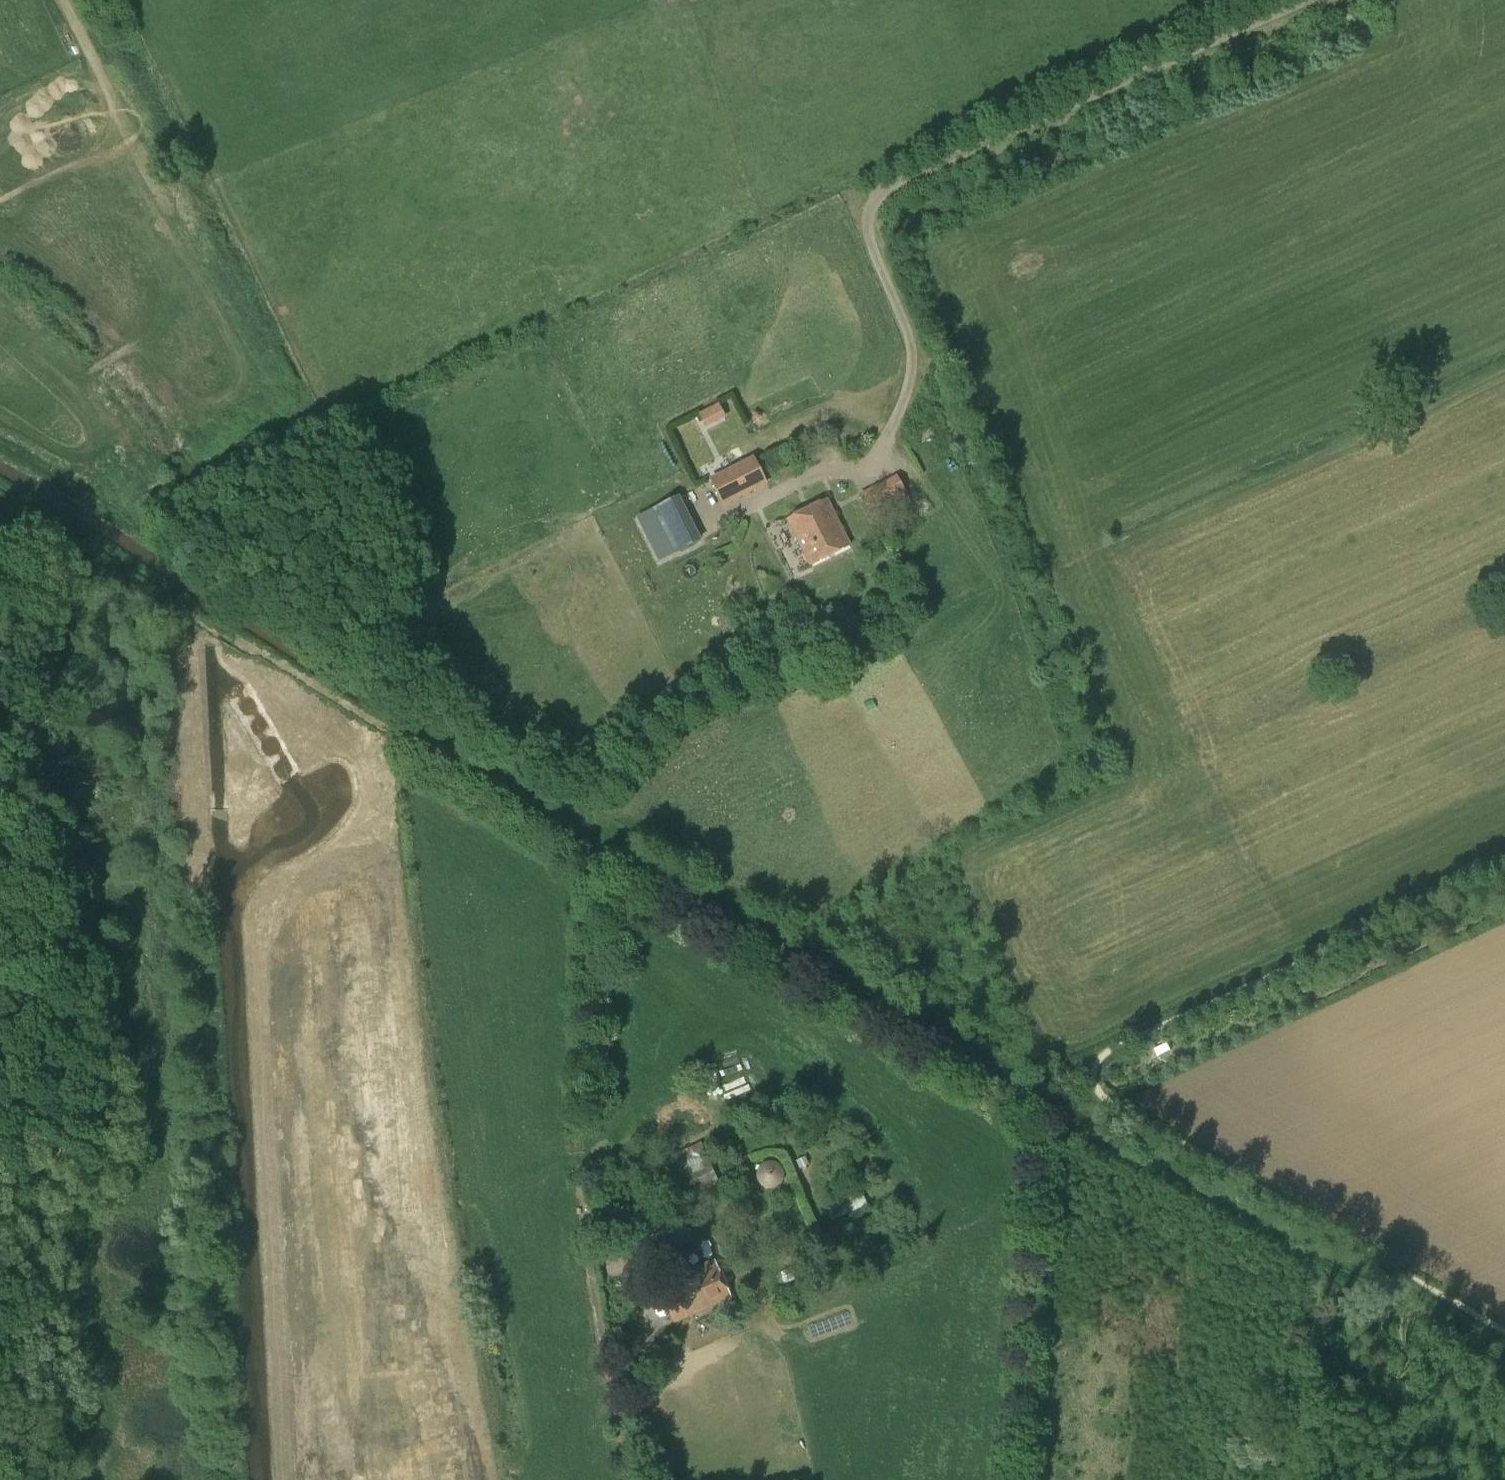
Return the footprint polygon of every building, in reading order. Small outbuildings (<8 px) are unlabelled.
[(708,409),(715,424),(726,418),(719,404),(708,409)] [(711,481),(723,504),(766,482),(754,459),(711,481)] [(890,511),(878,485),(859,495),(871,520),(890,511)] [(788,520),(810,565),(850,545),(827,500),(788,520)] [(687,520),(665,531),(676,552),(697,542),(687,520)] [(706,1153),(676,1166),(690,1196),(719,1183),(706,1153)] [(767,1159),(765,1160),(762,1162),(761,1164),(759,1167),(758,1170),(759,1173),(760,1175),(760,1178),(762,1179),(764,1181),(766,1182),(771,1183),(772,1183),(776,1182),(778,1181),(781,1178),(782,1177),(783,1174),(784,1171),(783,1169),(782,1166),(782,1164),(779,1161),(776,1159),(773,1159),(771,1158),(767,1159)] [(797,1162),(800,1169),(808,1165),(805,1158),(797,1162)] [(826,1207),(832,1221),(867,1206),(861,1192),(826,1207)] [(751,1204),(736,1210),(741,1223),(756,1217),(751,1204)] [(686,1220),(647,1238),(656,1257),(695,1239),(686,1220)] [(886,1263),(895,1259),(888,1245),(880,1249),(886,1263)] [(688,1278),(660,1290),(675,1322),(732,1297),(716,1260),(686,1273),(688,1278)]
